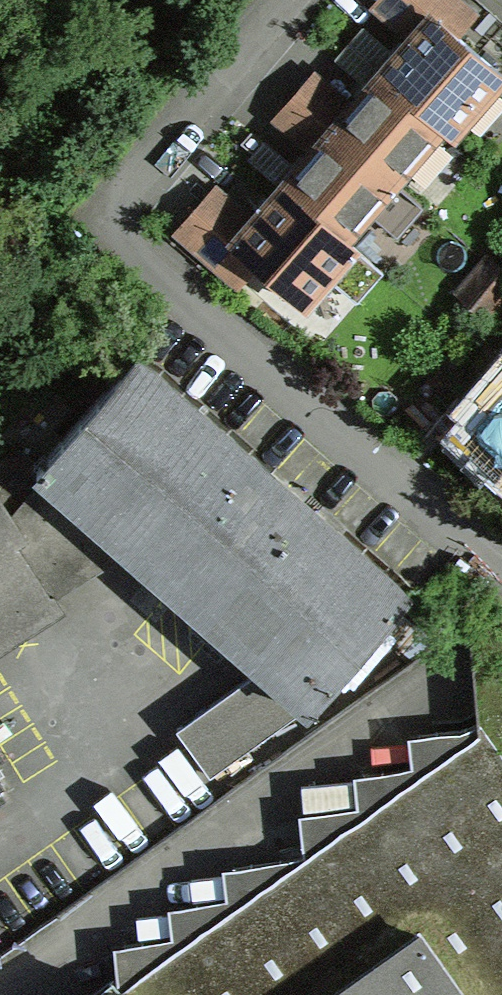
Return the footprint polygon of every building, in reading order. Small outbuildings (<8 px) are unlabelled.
[(501,84),(501,68),(432,9),(381,69),(458,135),(501,84)] [(407,194),(458,135),(381,69),(330,129),(407,194)] [(356,254),(407,194),(330,129),(279,189),(356,254)] [(305,314),(356,254),(279,189),(228,248),(305,314)] [(427,591),(143,356),(45,472),(32,488),(115,556),(253,671),(301,711),(316,723),(427,591)] [(467,441),(501,470),(501,400),(467,441)] [(19,450),(0,461),(0,649),(64,610),(55,593),(115,556),(32,488),(45,472),(19,450)] [(253,671),(174,728),(209,777),(301,711),(253,671)] [(107,994),(501,994),(501,755),(484,730),(412,735),(411,769),(355,775),(357,808),(300,817),(302,859),(224,868),(224,900),(167,910),(171,940),(114,947),(115,988),(107,994)] [(9,791),(0,779),(0,797),(9,791)]
